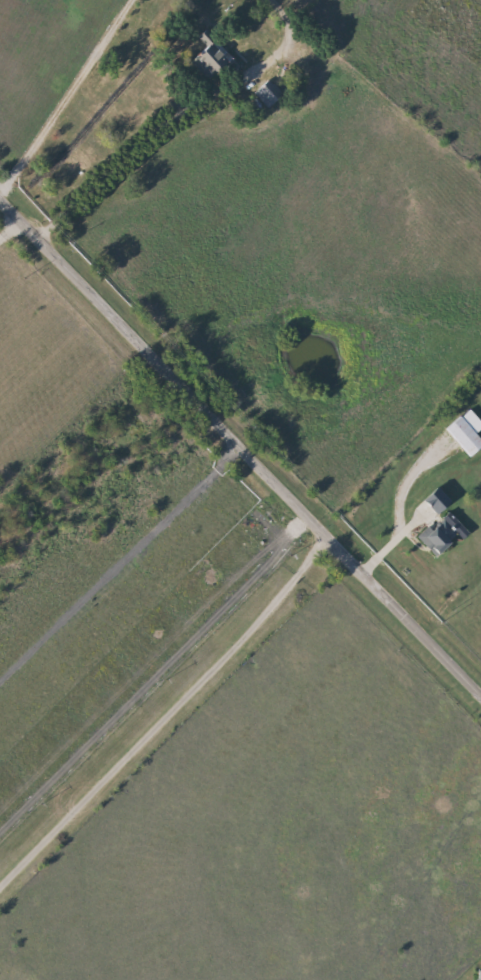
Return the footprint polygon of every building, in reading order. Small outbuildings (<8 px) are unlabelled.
[(198,33),(226,33),(226,72),(199,72),(198,33)] [(285,96),(276,105),(260,88),(269,80),(285,96)] [(474,431),(480,444),(480,447),(462,457),(443,424),(469,410),(479,428),(474,431)] [(429,552),(414,535),(438,515),(453,531),(429,552)]
